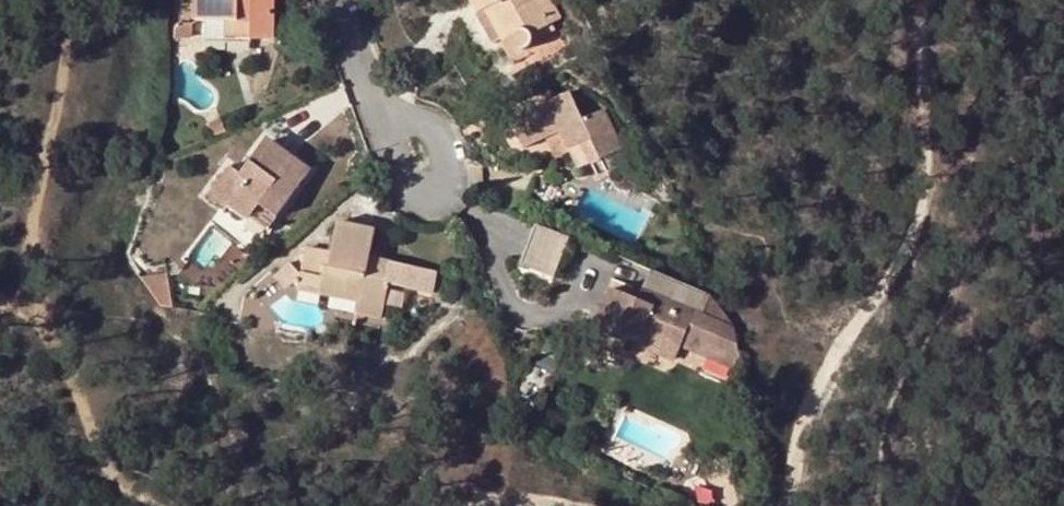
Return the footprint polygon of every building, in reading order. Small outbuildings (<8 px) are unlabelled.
[(196,19),(205,20),(250,20),(250,38),(273,38),(274,0),(196,0),(196,19)] [(502,44),(508,41),(513,48),(506,52),(512,62),(528,53),(526,48),(529,46),(531,44),(532,41),(531,38),(531,34),(552,22),(562,17),(552,0),(472,0),(498,46),(502,44)] [(250,20),(205,20),(205,38),(250,38),(250,20)] [(556,28),(552,22),(531,34),(531,38),(532,41),(556,28)] [(173,23),(173,36),(190,36),(190,23),(173,23)] [(508,41),(502,44),(506,52),(513,48),(508,41)] [(583,119),(570,91),(511,120),(524,148),(545,138),(559,131),(570,152),(578,169),(621,148),(601,110),(583,119)] [(208,123),(212,136),(225,131),(219,118),(208,123)] [(570,152),(559,131),(545,138),(555,160),(570,152)] [(265,139),(260,144),(263,143),(266,144),(270,147),(272,150),(272,153),(271,155),(286,164),(291,158),(265,139)] [(263,143),(260,144),(239,173),(230,166),(207,196),(226,210),(230,205),(265,230),(308,170),(291,158),(286,164),(271,155),(272,153),(272,150),(270,147),(266,144),(263,143)] [(572,213),(584,187),(585,185),(535,174),(527,200),(571,214),(572,213)] [(189,196),(174,182),(167,189),(182,204),(189,196)] [(404,287),(410,265),(384,260),(382,266),(367,262),(369,256),(374,229),(336,222),(329,253),(326,266),(323,266),(319,286),(360,296),(358,303),(355,313),(380,319),(388,284),(404,287)] [(524,264),(557,276),(573,234),(540,222),(524,264)] [(329,253),(305,248),(288,264),(299,281),(319,286),(323,266),(326,266),(329,253)] [(382,266),(384,260),(369,256),(367,262),(382,266)] [(299,281),(288,264),(278,273),(291,286),(299,281)] [(433,271),(410,265),(404,287),(428,293),(433,271)] [(167,273),(140,278),(161,305),(173,308),(167,273)] [(317,294),(358,303),(360,296),(319,286),(317,294)] [(685,332),(713,344),(721,323),(643,290),(638,301),(610,289),(595,326),(636,344),(640,336),(677,353),(680,344),(685,332)] [(708,356),(713,344),(685,332),(680,344),(708,356)] [(640,336),(636,344),(674,360),(677,353),(640,336)]
